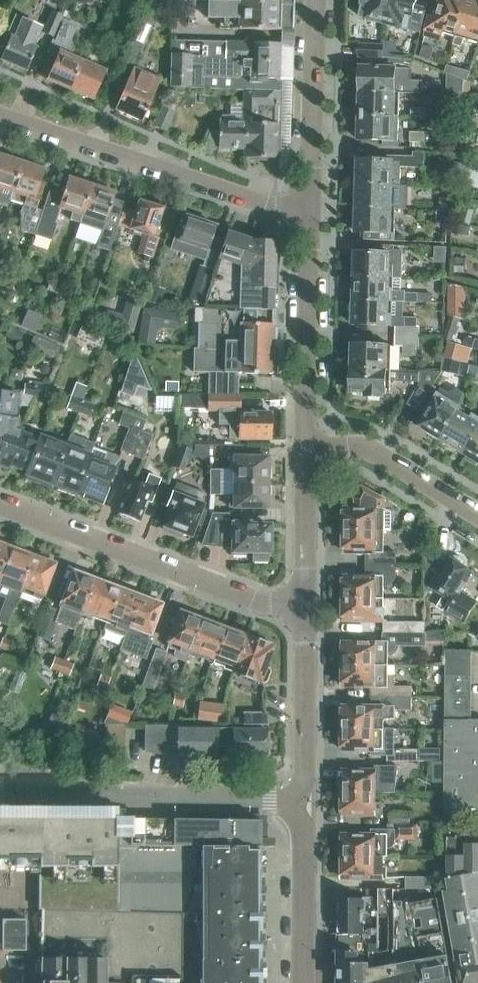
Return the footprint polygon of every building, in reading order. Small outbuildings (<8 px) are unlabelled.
[(183,13),(185,15),(195,16),(195,0),(183,0),(183,13)] [(280,2),(213,0),(208,0),(208,16),(221,17),(221,27),(279,29),(280,2)] [(391,0),(363,0),(361,9),(363,9),(361,20),(385,26),(391,0)] [(385,26),(409,32),(409,30),(421,33),(427,8),(415,5),(416,0),(391,0),(385,26)] [(425,31),(423,37),(441,42),(444,32),(456,36),(466,0),(441,0),(436,18),(430,16),(425,31)] [(476,0),(466,0),(456,36),(453,45),(462,48),(464,38),(477,42),(477,1),(476,0)] [(149,13),(155,16),(161,19),(166,6),(154,1),(149,13)] [(53,36),(61,19),(61,18),(63,15),(52,10),(42,32),(53,36)] [(10,34),(0,57),(0,58),(26,69),(37,45),(33,43),(41,26),(41,25),(15,14),(7,33),(10,34)] [(69,89),(82,59),(87,46),(68,38),(74,24),(61,18),(61,19),(53,36),(53,38),(48,48),(58,52),(46,79),(69,89)] [(132,71),(115,109),(114,110),(142,122),(161,79),(145,72),(134,67),(152,26),(141,21),(126,56),(121,66),(132,71)] [(171,40),(170,86),(202,88),(243,90),(253,90),(279,91),(279,42),(254,41),(225,41),(225,42),(171,40)] [(384,57),(396,57),(396,41),(384,41),(384,57)] [(359,45),(359,58),(384,58),(384,45),(359,45)] [(433,49),(422,45),(419,57),(430,60),(433,49)] [(112,51),(108,61),(121,67),(121,66),(126,56),(112,51)] [(359,58),(359,66),(362,66),(361,79),(361,92),(399,92),(422,93),(423,81),(412,81),(412,69),(412,60),(402,59),(384,58),(359,58)] [(82,59),(69,89),(93,99),(106,69),(82,59)] [(444,72),(446,73),(464,80),(467,82),(470,72),(447,65),(444,72)] [(464,80),(446,73),(446,95),(462,95),(464,80)] [(279,91),(253,90),(243,90),(242,103),(242,119),(245,119),(244,149),(246,149),(246,156),(278,157),(279,91)] [(361,109),(360,115),(399,116),(399,110),(399,93),(422,94),(422,93),(399,92),(361,92),(361,109)] [(245,119),(242,119),(242,103),(230,102),(230,115),(221,115),(221,119),(218,119),(218,132),(211,132),(202,151),(215,157),(217,154),(215,153),(218,148),(244,149),(245,119)] [(153,126),(164,131),(166,131),(174,112),(161,107),(153,126)] [(425,118),(426,108),(411,107),(410,118),(425,118)] [(360,115),(360,139),(398,140),(399,116),(360,115)] [(424,148),(425,132),(410,132),(409,148),(424,148)] [(359,185),(397,186),(401,186),(401,167),(423,168),(424,152),(413,152),(413,157),(383,156),(382,160),(359,160),(359,185)] [(11,192),(22,161),(0,153),(0,189),(11,192)] [(39,186),(45,169),(22,161),(11,192),(9,199),(23,204),(21,211),(26,213),(21,230),(34,235),(37,227),(40,216),(35,214),(44,188),(39,186)] [(68,176),(62,195),(58,194),(55,202),(46,199),(40,216),(37,227),(34,235),(52,241),(58,223),(56,223),(61,209),(72,213),(70,220),(80,223),(92,184),(68,176)] [(101,230),(96,246),(109,250),(118,223),(106,219),(116,192),(92,184),(80,223),(101,230)] [(397,196),(397,186),(359,185),(358,207),(392,208),(392,196),(397,196)] [(447,199),(440,198),(439,209),(447,210),(447,199)] [(136,252),(145,255),(151,257),(158,237),(153,235),(162,207),(138,199),(134,210),(124,207),(118,224),(143,232),(136,252)] [(365,232),(365,240),(399,241),(400,233),(396,233),(396,208),(392,208),(358,207),(357,232),(365,232)] [(470,225),(475,211),(464,207),(463,210),(455,208),(452,219),(470,225)] [(436,210),(436,221),(446,221),(447,210),(436,210)] [(206,255),(202,266),(214,269),(224,238),(212,234),(216,224),(186,214),(176,241),(191,246),(192,250),(206,255)] [(469,237),(471,227),(459,225),(457,234),(469,237)] [(227,230),(224,238),(214,269),(201,308),(271,310),(273,310),(274,287),(273,287),(275,240),(255,239),(227,230)] [(394,278),(398,278),(401,278),(402,251),(394,251),(394,246),(382,245),(381,253),(356,252),(355,278),(394,279),(394,278)] [(454,273),(465,273),(466,262),(454,261),(454,273)] [(8,285),(15,288),(19,275),(12,273),(8,285)] [(398,278),(394,278),(394,279),(355,278),(355,302),(393,303),(393,291),(397,291),(398,278)] [(164,289),(152,285),(147,300),(159,304),(164,289)] [(418,303),(418,293),(404,293),(404,303),(418,303)] [(141,306),(126,301),(122,315),(109,311),(105,326),(133,334),(141,306)] [(395,327),(395,336),(419,337),(420,327),(417,326),(417,318),(404,317),(404,304),(393,303),(355,302),(354,325),(395,327)] [(174,330),(177,313),(145,308),(140,342),(155,344),(158,327),(174,330)] [(207,394),(238,394),(238,373),(272,374),(272,323),(271,323),(271,310),(201,308),(200,308),(199,321),(197,321),(196,348),(198,348),(198,372),(207,372),(207,394)] [(26,312),(19,327),(34,333),(40,318),(26,312)] [(444,339),(456,343),(463,320),(451,316),(444,339)] [(106,336),(82,326),(76,339),(100,349),(106,336)] [(19,341),(23,332),(8,327),(5,336),(19,341)] [(53,354),(57,344),(34,334),(30,345),(53,354)] [(419,337),(395,336),(394,346),(403,347),(403,356),(416,356),(416,347),(419,347),(419,337)] [(463,345),(472,348),(475,339),(465,336),(463,345)] [(469,363),(472,350),(448,344),(445,356),(469,363)] [(392,346),(354,345),(353,368),(388,370),(388,357),(391,357),(392,346)] [(134,351),(121,390),(132,394),(136,383),(149,388),(134,351)] [(459,376),(468,378),(472,365),(462,362),(459,376)] [(472,365),(468,378),(476,380),(477,372),(477,367),(472,365)] [(353,368),(352,391),(368,392),(368,397),(384,398),(384,393),(391,393),(391,382),(419,382),(419,387),(407,405),(416,410),(441,372),(388,370),(353,368)] [(167,391),(179,391),(179,381),(167,381),(167,391)] [(24,384),(24,388),(23,392),(23,393),(28,393),(35,394),(37,382),(31,382),(30,385),(24,384)] [(45,384),(37,382),(35,394),(44,395),(45,384)] [(6,392),(0,392),(0,418),(10,419),(14,419),(16,403),(19,404),(21,391),(6,389),(6,392)] [(440,394),(421,424),(430,430),(428,432),(438,438),(439,436),(442,437),(460,407),(464,394),(457,389),(449,393),(443,389),(440,394)] [(70,396),(66,408),(77,412),(82,400),(84,395),(77,392),(75,397),(70,396)] [(207,407),(207,394),(179,393),(178,407),(207,407)] [(229,436),(270,436),(270,412),(251,412),(251,409),(240,409),(240,394),(238,394),(207,394),(207,407),(207,411),(218,411),(218,422),(229,422),(229,436)] [(86,416),(89,417),(94,404),(90,403),(82,400),(77,412),(81,414),(86,416)] [(442,437),(449,442),(447,444),(457,450),(458,448),(466,452),(477,433),(477,418),(460,407),(442,437)] [(121,449),(133,454),(142,431),(146,420),(123,412),(119,422),(130,426),(121,449)] [(10,419),(0,418),(0,460),(8,438),(10,419)] [(0,460),(0,463),(6,466),(8,462),(28,470),(41,440),(19,431),(15,441),(8,438),(0,460)] [(142,431),(133,454),(144,458),(153,435),(142,431)] [(66,444),(52,483),(59,486),(58,488),(75,495),(78,489),(91,453),(95,442),(70,433),(66,444)] [(465,458),(476,465),(477,463),(477,433),(466,452),(466,453),(468,454),(465,458)] [(42,435),(41,440),(28,470),(26,476),(44,483),(45,480),(52,483),(66,444),(42,435)] [(184,471),(192,449),(181,445),(173,467),(184,471)] [(104,458),(91,453),(78,489),(87,492),(86,495),(103,502),(108,488),(105,487),(108,478),(111,479),(120,457),(107,452),(104,458)] [(233,481),(268,481),(268,456),(230,455),(230,457),(228,457),(228,468),(233,468),(233,481)] [(219,469),(210,469),(210,481),(219,481),(219,469)] [(116,511),(141,520),(149,500),(152,502),(161,479),(150,474),(146,486),(129,479),(116,511)] [(172,507),(163,529),(180,535),(182,531),(190,535),(195,521),(201,506),(207,492),(178,481),(173,493),(168,505),(172,507)] [(210,481),(209,494),(219,494),(219,481),(210,481)] [(230,495),(230,506),(267,506),(268,481),(233,481),(233,493),(230,493),(230,495)] [(355,510),(343,510),(343,532),(383,532),(383,531),(391,531),(391,512),(384,511),(383,500),(361,489),(354,500),(355,510)] [(201,506),(195,521),(202,524),(205,515),(208,509),(201,506)] [(247,551),(254,551),(254,560),(267,559),(267,551),(270,551),(270,525),(252,525),(252,522),(242,522),(242,514),(229,514),(229,513),(213,513),(202,544),(233,547),(233,553),(247,553),(247,551)] [(383,554),(383,532),(343,532),(343,554),(366,554),(366,566),(396,566),(396,554),(383,554)] [(5,560),(8,561),(14,546),(10,544),(0,541),(0,573),(5,560)] [(0,583),(0,594),(6,596),(0,612),(0,621),(8,624),(20,591),(21,592),(23,586),(35,553),(34,553),(33,555),(28,553),(28,551),(14,546),(8,561),(5,560),(0,573),(0,576),(2,577),(0,583)] [(474,573),(463,566),(464,560),(461,557),(455,555),(450,558),(447,563),(429,552),(428,553),(425,553),(425,588),(432,593),(434,589),(446,597),(444,599),(439,607),(446,611),(466,624),(477,604),(477,602),(462,592),(474,573)] [(23,586),(21,592),(42,599),(55,564),(49,561),(50,559),(35,553),(23,586)] [(344,578),(344,600),(384,600),(384,588),(386,588),(388,588),(389,587),(391,586),(392,585),(394,584),(395,583),(395,581),(396,580),(396,578),(396,566),(366,566),(366,578),(344,578)] [(60,606),(54,622),(75,630),(81,614),(84,608),(95,579),(96,576),(81,571),(80,573),(74,571),(60,606)] [(84,608),(81,614),(91,618),(91,616),(93,612),(105,616),(111,600),(114,601),(119,585),(117,584),(102,579),(101,581),(95,579),(84,608)] [(105,624),(103,629),(125,637),(127,631),(129,625),(141,594),(140,593),(140,595),(135,593),(136,591),(119,585),(114,601),(111,600),(105,616),(108,617),(105,624)] [(125,637),(121,649),(135,654),(146,658),(152,641),(149,640),(162,604),(155,601),(156,599),(141,594),(129,625),(127,631),(125,637)] [(384,608),(384,600),(344,600),(344,623),(387,623),(387,633),(425,633),(425,622),(387,622),(387,620),(386,620),(386,608),(384,608)] [(47,640),(58,610),(49,607),(38,636),(47,640)] [(197,614),(181,608),(169,640),(177,643),(173,652),(176,657),(186,661),(188,654),(202,619),(196,617),(197,614)] [(208,621),(202,619),(188,654),(199,658),(201,651),(211,656),(223,624),(208,619),(208,621)] [(226,626),(215,657),(226,661),(224,668),(234,672),(247,636),(242,634),(243,632),(226,626)] [(387,641),(343,641),(343,650),(340,650),(340,662),(342,662),(342,665),(377,666),(389,666),(389,652),(384,652),(384,645),(386,645),(386,646),(426,646),(426,633),(425,633),(387,633),(387,641)] [(10,647),(12,640),(4,636),(1,643),(10,647)] [(254,636),(253,638),(247,636),(234,672),(265,683),(267,680),(270,671),(269,667),(267,666),(270,657),(267,656),(270,646),(267,645),(268,642),(254,636)] [(150,698),(167,652),(155,648),(138,693),(150,698)] [(477,817),(477,722),(470,722),(471,654),(445,653),(443,816),(477,817)] [(59,673),(64,660),(54,657),(50,669),(59,673)] [(73,663),(64,660),(59,673),(69,676),(73,663)] [(377,674),(377,666),(342,665),(342,668),(340,668),(340,679),(342,679),(342,687),(371,687),(371,697),(412,697),(412,686),(395,686),(395,675),(383,675),(383,674),(377,674)] [(10,690),(19,693),(26,674),(17,671),(10,690)] [(107,690),(111,677),(101,673),(96,686),(107,690)] [(172,706),(182,707),(184,694),(174,693),(172,706)] [(340,718),(340,730),(375,730),(384,730),(384,719),(395,719),(395,710),(412,710),(412,697),(371,697),(371,707),(342,707),(342,718),(340,718)] [(110,705),(106,717),(125,724),(127,725),(131,713),(110,705)] [(222,721),(223,709),(199,706),(197,718),(222,721)] [(257,726),(267,725),(266,713),(256,713),(257,726)] [(106,756),(126,759),(125,724),(106,724),(106,756)] [(180,728),(180,724),(148,724),(148,750),(179,753),(179,755),(219,755),(219,746),(234,746),(234,753),(267,753),(267,728),(180,728)] [(97,736),(98,733),(76,725),(71,739),(93,748),(96,738),(97,736)] [(384,730),(375,730),(340,730),(340,741),(343,741),(343,752),(372,752),(372,756),(387,756),(387,749),(396,749),(396,730),(384,730)] [(103,739),(97,736),(96,738),(93,748),(101,750),(103,739)] [(387,756),(387,762),(419,762),(420,749),(396,749),(387,749),(387,756)] [(343,771),(343,793),(375,794),(375,793),(384,793),(384,772),(343,771)] [(375,794),(343,793),(343,816),(383,816),(383,805),(375,805),(375,794)] [(9,867),(29,867),(29,861),(32,861),(39,861),(38,908),(44,908),(93,909),(183,909),(196,910),(196,884),(202,884),(201,844),(131,844),(131,819),(34,817),(32,817),(10,817),(9,809),(0,809),(0,867),(9,867)] [(389,825),(410,825),(410,812),(389,812),(389,825)] [(445,818),(445,831),(456,831),(456,818),(445,818)] [(261,821),(142,819),(131,819),(131,844),(201,844),(202,884),(196,884),(196,910),(195,913),(202,956),(201,981),(201,982),(261,982),(261,821)] [(385,856),(389,856),(389,848),(392,848),(395,846),(397,844),(397,831),(372,831),(372,836),(343,836),(343,846),(340,846),(340,857),(375,857),(385,857),(385,856)] [(447,880),(446,881),(449,894),(443,895),(459,982),(477,982),(477,833),(474,833),(474,834),(465,834),(465,836),(456,836),(456,838),(447,837),(447,880)] [(385,857),(375,857),(340,857),(340,868),(343,868),(343,879),(383,879),(387,879),(387,867),(384,867),(385,857)] [(440,889),(440,877),(406,877),(406,889),(440,889)] [(379,889),(379,898),(379,934),(379,955),(370,954),(370,967),(371,982),(396,982),(392,964),(394,963),(394,903),(394,889),(379,889)] [(379,898),(362,898),(362,899),(340,899),(338,952),(337,952),(337,955),(339,955),(358,956),(358,954),(360,954),(370,954),(379,955),(379,934),(379,898)] [(446,954),(447,954),(438,898),(414,903),(420,959),(424,982),(452,982),(446,954)] [(396,982),(424,982),(420,959),(414,903),(411,903),(411,902),(394,903),(394,963),(392,964),(396,982)] [(38,909),(43,909),(42,939),(56,939),(57,958),(105,959),(105,982),(181,982),(183,909),(93,909),(44,908),(38,908),(38,909)] [(25,950),(26,919),(2,919),(2,950),(25,950)] [(339,956),(339,982),(371,982),(370,967),(370,954),(360,954),(358,954),(358,956),(339,955),(339,956)] [(105,959),(57,958),(42,958),(42,982),(105,982),(105,959)]
